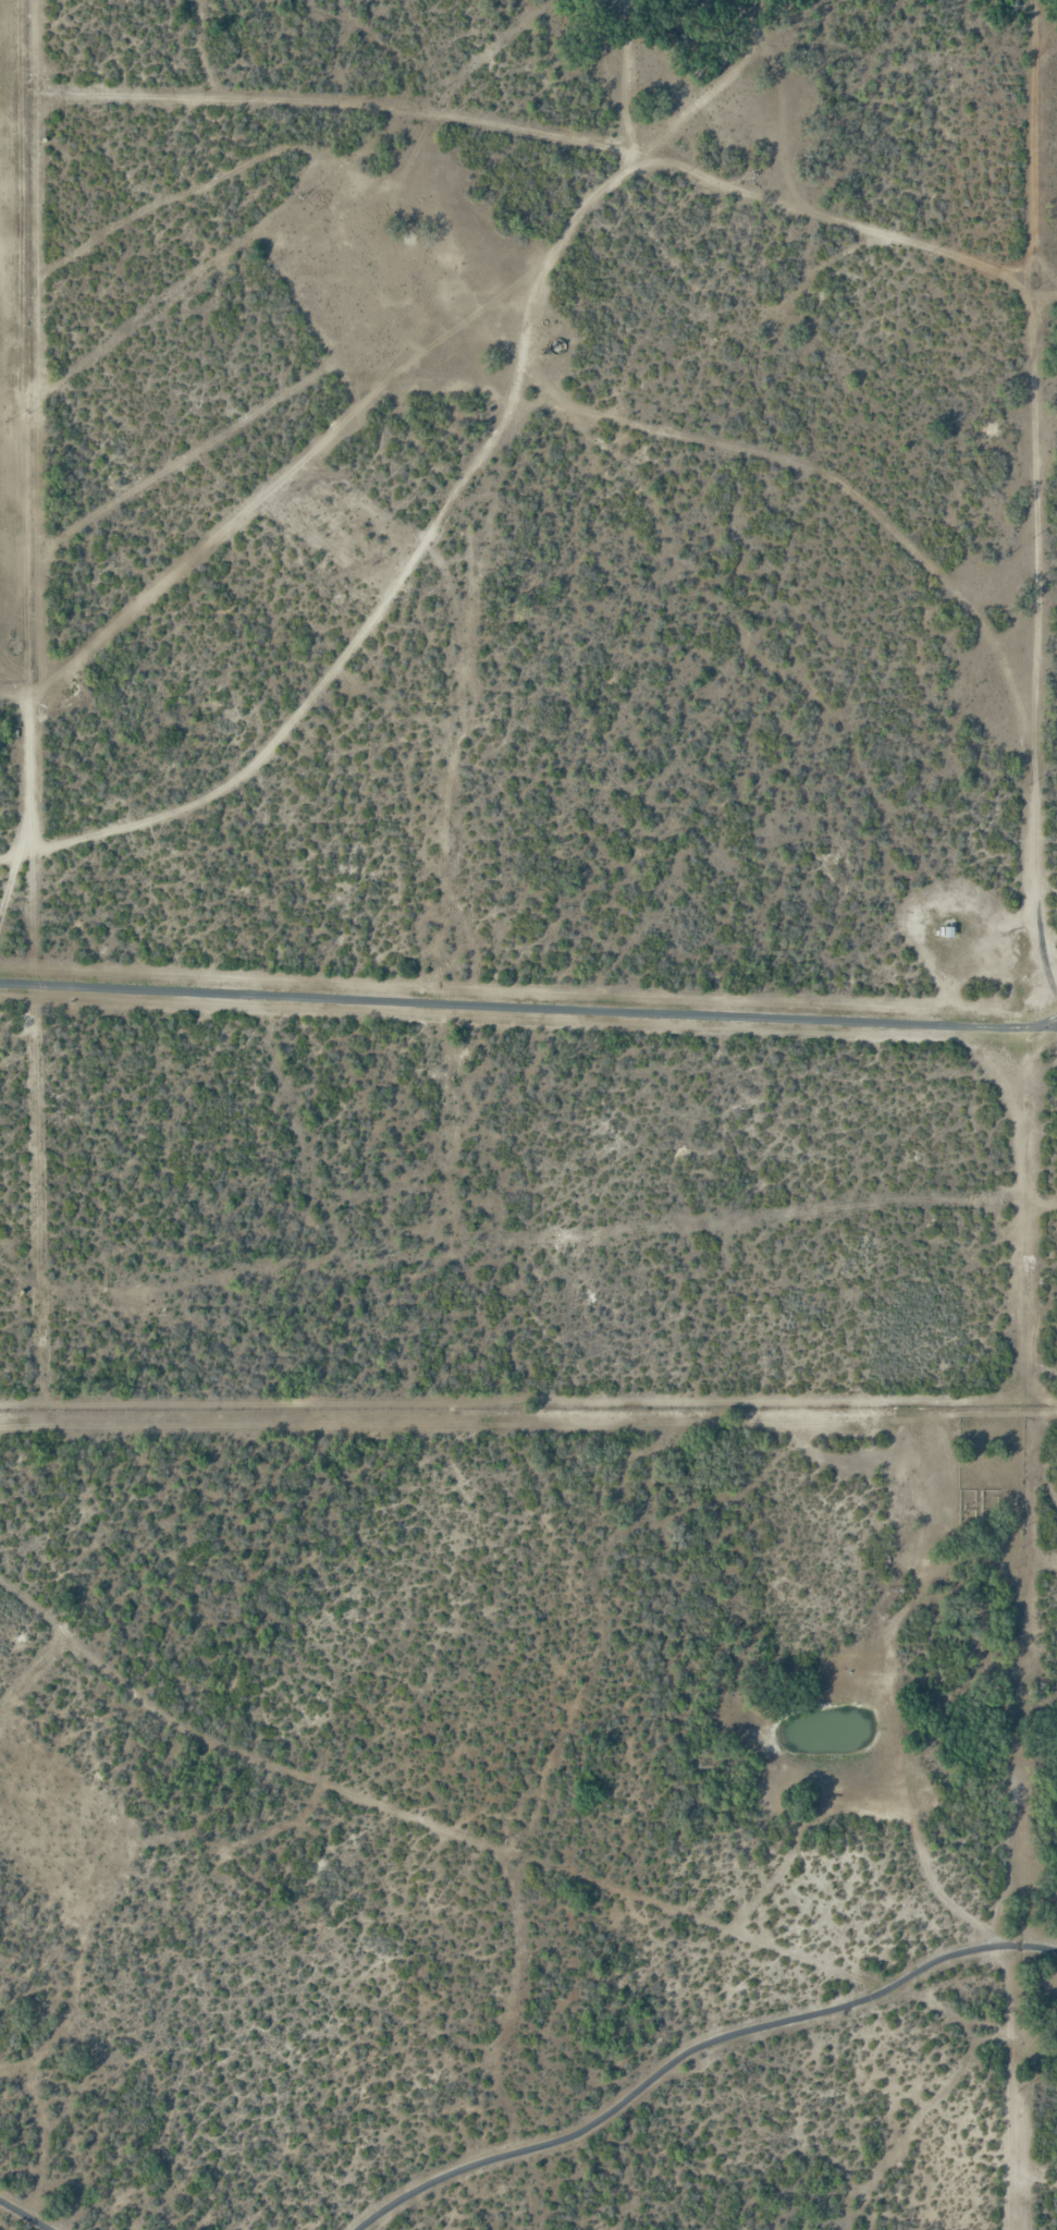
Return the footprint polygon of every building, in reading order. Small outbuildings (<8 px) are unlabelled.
[(945,927),(955,927),(955,938),(945,938),(945,927)]
